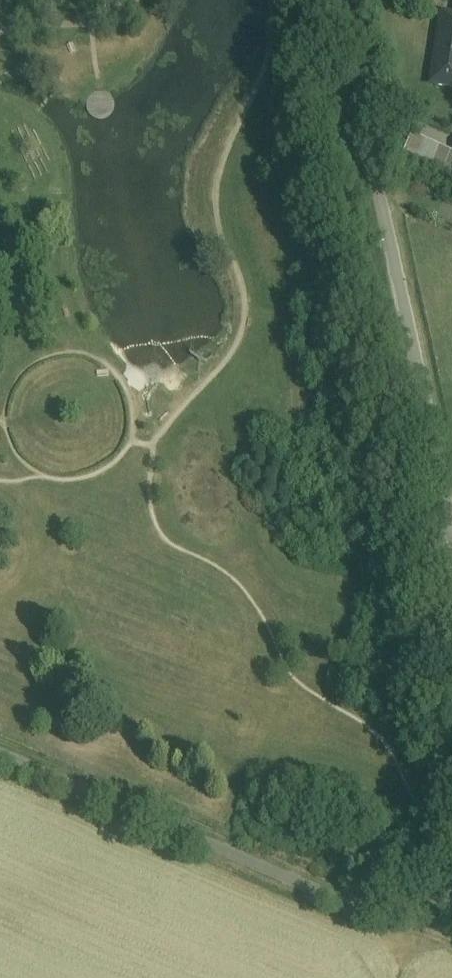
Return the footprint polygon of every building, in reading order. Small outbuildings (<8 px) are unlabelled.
[(441,14),(433,70),(451,73),(451,15),(441,14)]
